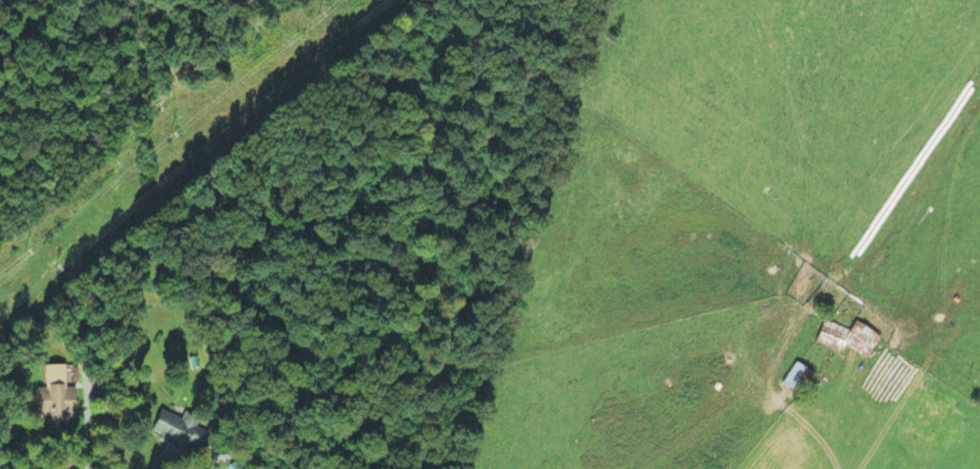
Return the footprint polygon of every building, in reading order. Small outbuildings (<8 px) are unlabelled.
[(815,335),(866,362),(880,335),(853,320),(848,330),(825,318),(815,335)] [(811,372),(796,361),(780,381),(795,393),(811,372)] [(72,384),(33,385),(33,418),(72,418),(72,384)] [(156,439),(184,449),(187,442),(203,448),(209,432),(196,427),(198,422),(158,407),(149,430),(158,433),(156,439)]
